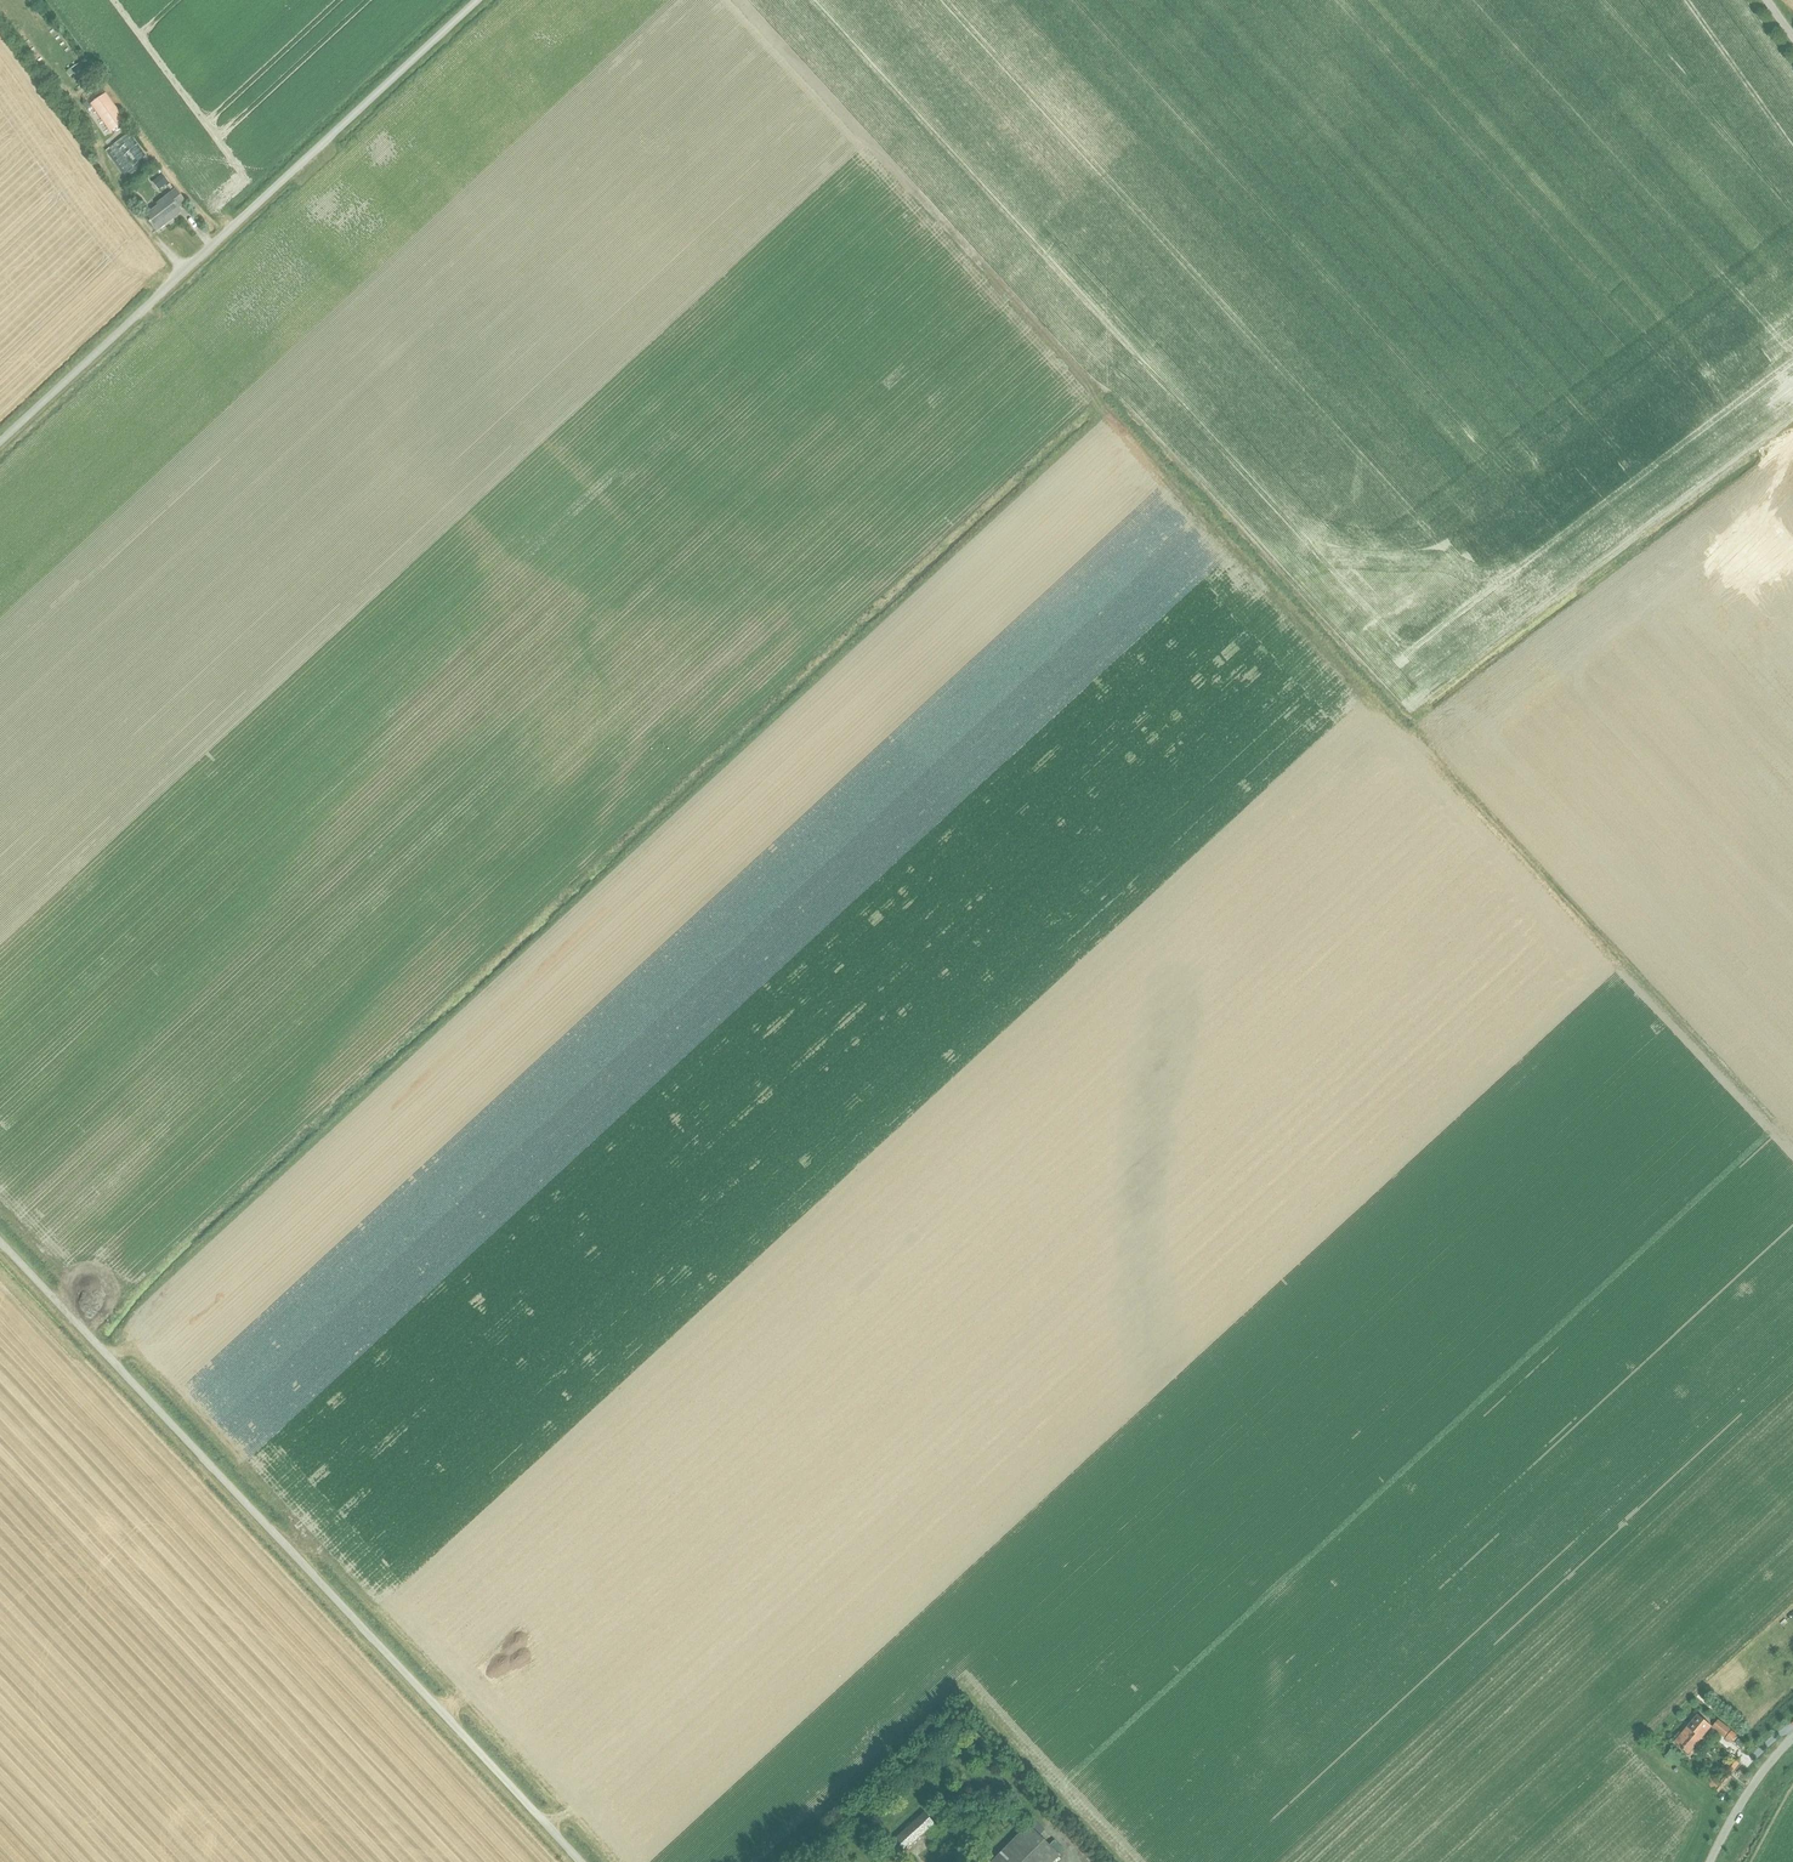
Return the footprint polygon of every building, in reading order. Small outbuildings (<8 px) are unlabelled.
[(85,66),(74,74),(82,85),(93,77),(85,66)] [(111,133),(125,122),(106,94),(91,105),(111,133)] [(110,147),(106,150),(109,154),(129,181),(144,170),(138,162),(142,159),(148,167),(152,164),(129,132),(110,147)] [(152,182),(159,191),(169,183),(162,174),(152,182)] [(177,209),(185,203),(176,191),(158,205),(160,207),(147,217),(157,231),(181,213),(177,209)] [(1730,1730),(1718,1721),(1712,1728),(1724,1738),(1730,1730)] [(1687,1754),(1700,1739),(1687,1727),(1683,1733),(1682,1733),(1674,1743),(1687,1754)] [(1737,1735),(1732,1731),(1725,1739),(1730,1743),(1737,1735)] [(1739,1738),(1735,1742),(1742,1748),(1746,1744),(1739,1738)] [(1728,1769),(1731,1772),(1738,1764),(1734,1761),(1728,1769)] [(1710,1789),(1720,1786),(1717,1777),(1708,1780),(1710,1789)] [(934,1824),(924,1813),(894,1839),(904,1850),(934,1824)] [(1035,1819),(1028,1826),(1039,1836),(1045,1829),(1035,1819)] [(991,1861),(1053,1861),(1059,1856),(1058,1855),(1048,1845),(1039,1836),(1028,1826),(1028,1825),(991,1861)] [(1053,1840),(1048,1845),(1058,1855),(1063,1850),(1053,1840)]
